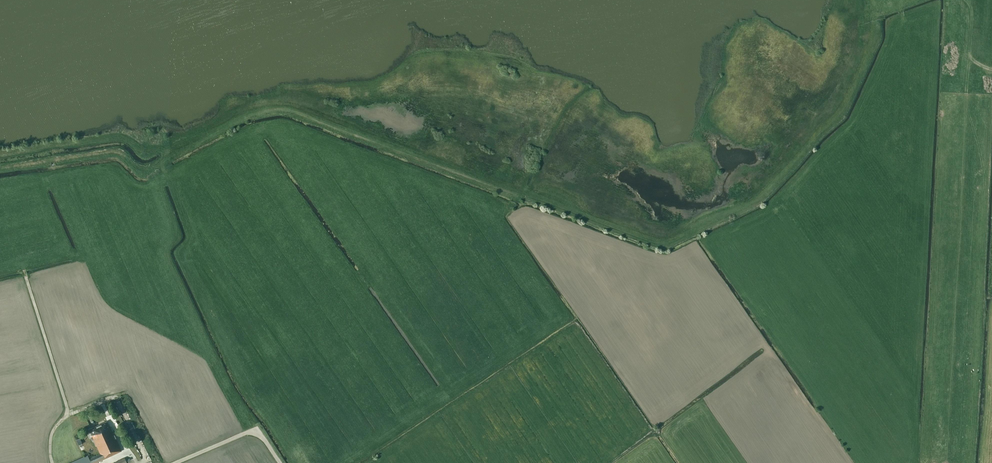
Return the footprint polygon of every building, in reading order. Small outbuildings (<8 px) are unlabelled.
[(89,458),(87,455),(69,462),(94,462),(121,451),(112,431),(110,426),(109,427),(106,421),(88,429),(100,453),(89,458)]
